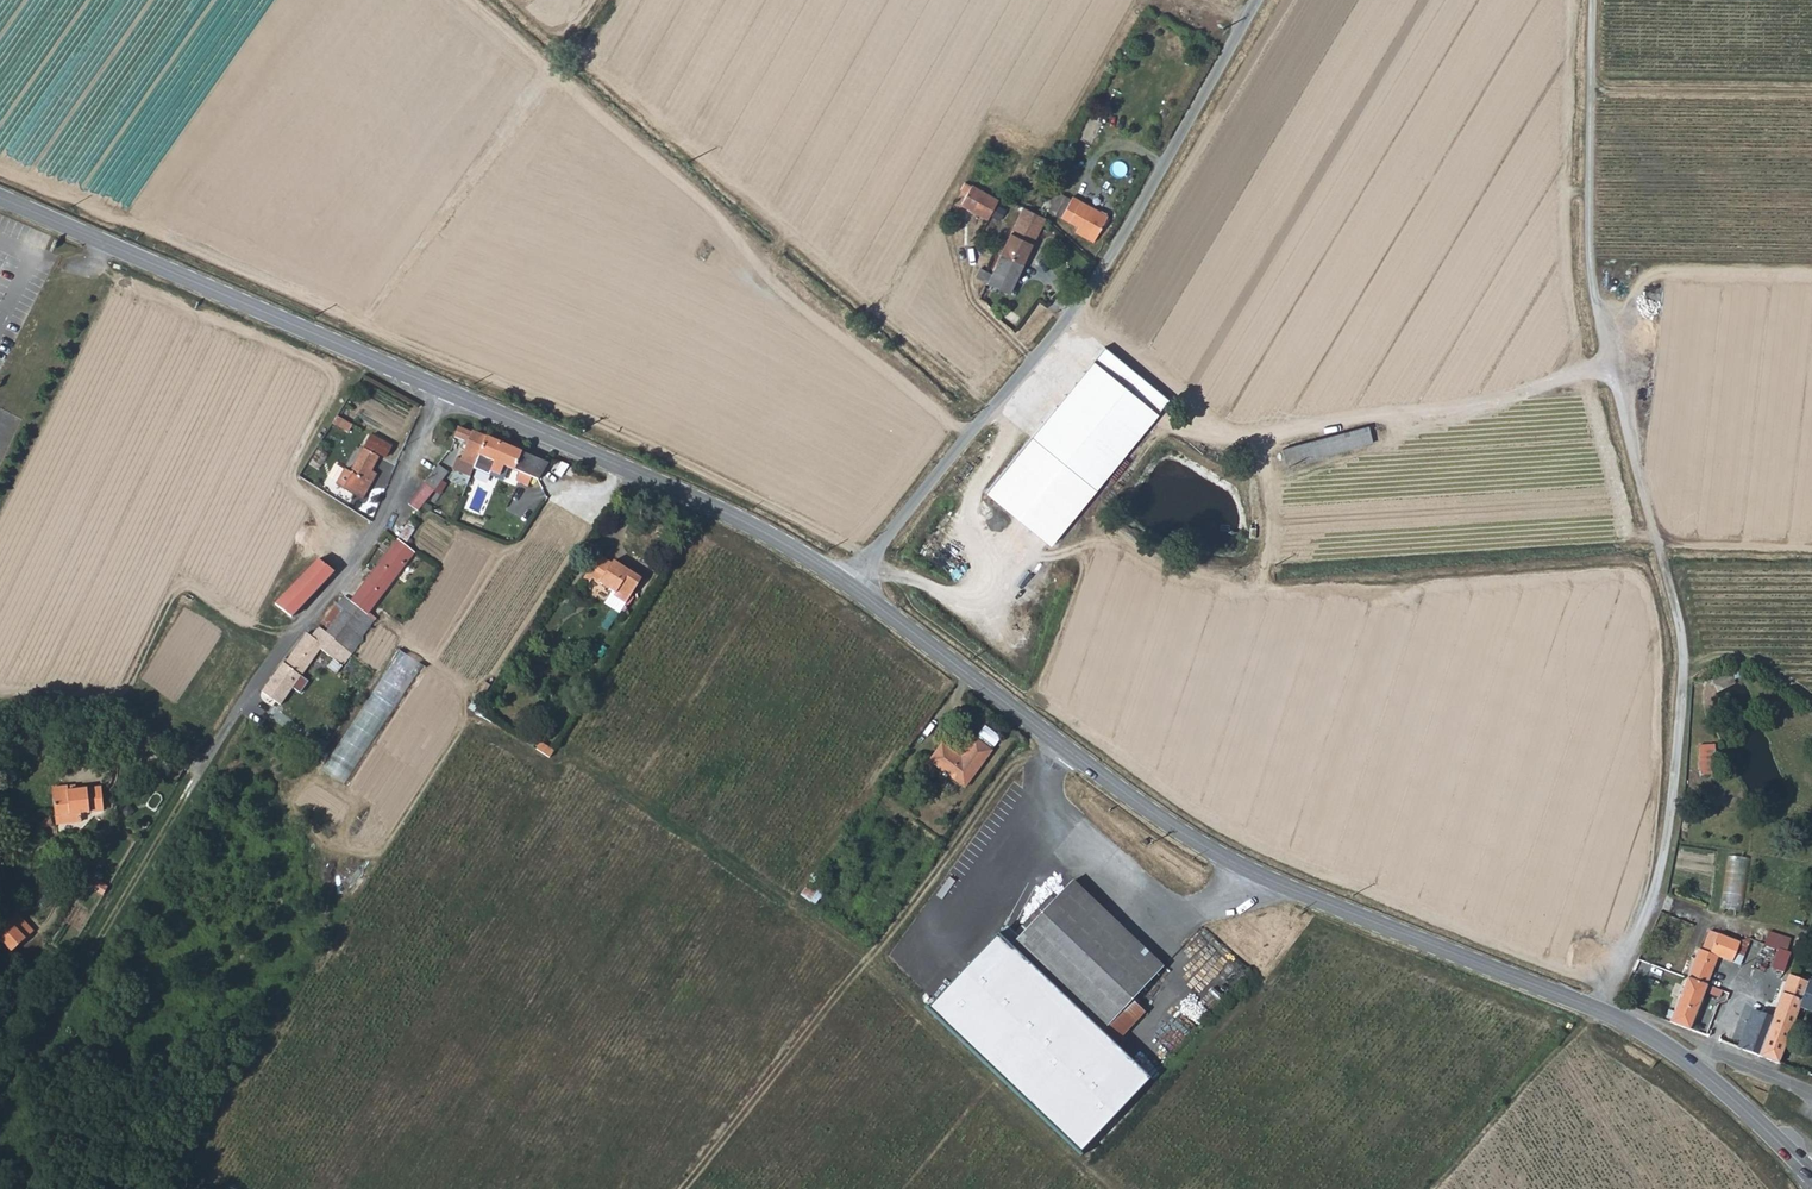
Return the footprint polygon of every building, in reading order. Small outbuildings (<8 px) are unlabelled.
[(968,192),(962,204),(988,218),(999,199),(965,180),(961,188),(968,192)] [(1086,228),(1082,235),(1095,241),(1107,216),(1059,193),(1050,211),(1079,225),(1086,228)] [(979,298),(988,303),(1000,309),(1011,289),(1046,217),(1024,205),(991,272),(987,281),(981,294),(979,298)] [(1075,232),(1082,235),(1086,228),(1079,225),(1075,232)] [(987,281),(991,272),(988,270),(981,267),(977,276),(979,277),(987,281)] [(979,277),(973,290),(981,294),(987,281),(979,277)] [(1040,327),(1051,310),(1037,299),(1024,317),(1040,327)] [(1018,325),(1014,330),(1031,342),(1040,327),(1024,317),(1018,325)] [(1170,395),(1104,343),(1102,345),(1168,398),(1170,395)] [(1168,398),(1102,345),(985,491),(1053,542),(1168,398)] [(347,431),(351,423),(336,414),(331,421),(347,431)] [(1371,425),(1283,445),(1287,463),(1375,444),(1371,425)] [(459,428),(453,438),(466,442),(470,432),(459,428)] [(485,437),(470,431),(470,432),(466,442),(463,450),(460,459),(456,458),(451,469),(469,476),(478,455),(485,437)] [(385,457),(390,446),(370,435),(364,446),(385,457)] [(516,480),(528,485),(529,480),(531,476),(537,479),(548,463),(485,437),(478,455),(498,463),(496,469),(505,472),(508,467),(519,472),(516,480)] [(378,456),(363,448),(349,473),(344,470),(336,486),(362,500),(375,477),(369,474),(370,471),(378,456)] [(433,491),(447,472),(438,465),(424,483),(433,491)] [(417,510),(433,491),(424,483),(408,503),(417,510)] [(413,527),(418,519),(413,515),(407,523),(413,527)] [(399,536),(406,540),(411,532),(404,528),(399,536)] [(348,603),(364,616),(371,608),(378,613),(388,595),(384,592),(414,551),(397,539),(348,603)] [(598,551),(583,575),(590,579),(593,575),(613,587),(616,589),(614,592),(627,600),(632,592),(644,573),(636,569),(635,571),(630,567),(613,557),(612,560),(598,551)] [(275,604),(291,617),(335,570),(317,559),(302,575),(275,604)] [(621,609),(623,606),(625,602),(627,600),(614,592),(616,589),(613,587),(605,599),(621,609)] [(627,600),(625,602),(628,604),(635,594),(632,592),(627,600)] [(326,633),(351,652),(362,637),(361,636),(368,626),(366,625),(370,621),(364,616),(348,603),(342,598),(337,604),(344,609),(326,631),(326,633)] [(321,627),(326,631),(344,609),(337,604),(321,627)] [(320,656),(325,655),(334,661),(340,653),(346,657),(351,652),(326,633),(326,631),(321,627),(313,622),(307,631),(301,628),(279,659),(277,658),(256,688),(280,704),(315,654),(320,656)] [(400,649),(328,772),(352,786),(424,663),(400,649)] [(979,735),(997,746),(1002,735),(985,725),(979,735)] [(315,735),(307,749),(323,757),(331,743),(315,735)] [(549,752),(554,744),(541,735),(535,742),(549,752)] [(974,738),(960,757),(941,742),(929,759),(964,786),(990,751),(974,738)] [(1711,775),(1711,745),(1695,744),(1695,774),(1711,775)] [(63,787),(47,788),(50,825),(65,823),(65,815),(72,814),(97,812),(95,790),(70,791),(63,792),(63,787)] [(72,814),(65,815),(65,823),(73,822),(72,814)] [(1726,855),(1721,910),(1742,911),(1747,857),(1726,855)] [(1162,967),(1071,881),(1009,945),(1101,1032),(1162,967)] [(824,896),(809,887),(804,896),(819,905),(824,896)] [(15,912),(8,918),(27,938),(33,933),(15,912)] [(0,925),(0,939),(13,952),(27,938),(8,918),(0,925)] [(1752,937),(1739,940),(1712,930),(1706,950),(1721,956),(1743,964),(1752,937)] [(1779,959),(1782,961),(1789,963),(1793,952),(1783,948),(1779,959)] [(1703,949),(1693,969),(1697,969),(1698,968),(1700,964),(1702,958),(1704,956),(1702,954),(1705,949),(1703,949)] [(1704,956),(1702,958),(1718,964),(1721,956),(1706,950),(1705,949),(1702,954),(1704,956)] [(1716,970),(1718,964),(1702,958),(1700,964),(1716,970)] [(1789,963),(1782,961),(1779,969),(1786,972),(1789,963)] [(1714,974),(1716,970),(1700,964),(1698,968),(1714,974)] [(1711,982),(1714,974),(1698,968),(1697,969),(1693,969),(1691,974),(1711,982)] [(1691,974),(1682,997),(1702,1005),(1711,982),(1691,974)] [(1811,982),(1792,974),(1785,994),(1804,1002),(1811,982)] [(1801,1009),(1811,1013),(1811,980),(1811,982),(1804,1002),(1801,1009)] [(1756,1010),(1749,1028),(1770,1036),(1773,1026),(1792,1034),(1801,1009),(1804,1002),(1785,994),(1776,1018),(1756,1010)] [(1702,1005),(1682,997),(1671,1022),(1692,1030),(1702,1005)] [(1762,1057),(1781,1064),(1792,1034),(1773,1026),(1770,1036),(1762,1057)] [(1741,1049),(1762,1057),(1770,1036),(1749,1028),(1741,1049)]
